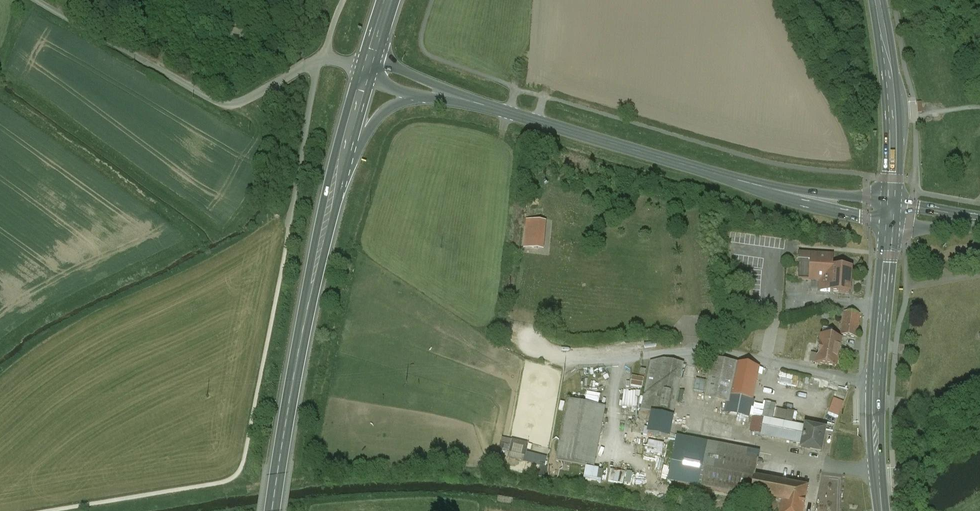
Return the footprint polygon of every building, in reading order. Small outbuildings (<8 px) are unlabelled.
[(543,250),(545,221),(524,220),(523,249),(543,250)] [(810,269),(833,269),(833,256),(810,256),(810,264),(810,269)] [(810,269),(810,264),(797,264),(798,281),(811,281),(810,269)] [(833,269),(810,269),(811,281),(820,281),(820,293),(850,293),(850,269),(833,269)] [(855,314),(841,312),(837,333),(851,335),(855,314)] [(821,333),(801,329),(796,355),(795,358),(815,362),(821,333)] [(838,336),(821,333),(815,362),(833,364),(838,336)] [(736,363),(713,358),(705,398),(729,403),(730,395),(736,363)] [(683,363),(663,359),(650,361),(640,413),(652,415),(650,424),(670,427),(683,363)] [(758,367),(736,363),(730,395),(752,400),(758,367)] [(598,407),(568,401),(556,461),(587,466),(598,407)] [(805,428),(765,419),(762,435),(801,443),(805,428)] [(805,425),(805,428),(801,443),(800,447),(820,451),(825,429),(805,425)] [(760,428),(754,427),(751,437),(757,439),(760,428)] [(510,440),(507,459),(544,466),(546,457),(526,453),(528,443),(510,440)] [(670,482),(697,487),(704,451),(677,446),(670,482)] [(758,461),(704,451),(697,487),(751,497),(755,477),(758,461)] [(602,471),(585,469),(584,479),(601,481),(602,471)] [(608,481),(623,485),(626,473),(610,469),(608,481)] [(755,477),(751,497),(774,501),(773,509),(781,510),(782,510),(787,484),(755,477)] [(787,484),(782,510),(803,510),(807,488),(787,484)]
